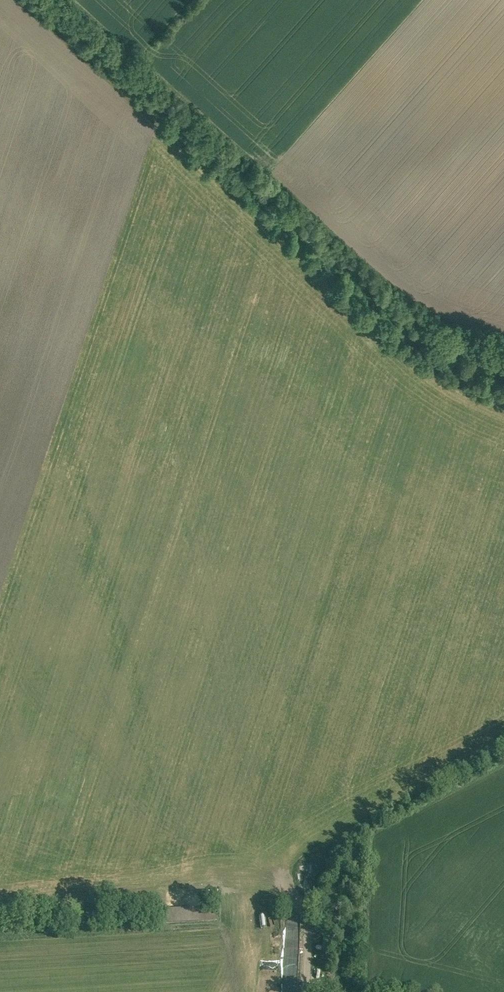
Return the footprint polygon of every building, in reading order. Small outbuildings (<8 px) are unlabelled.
[(297,946),(296,939),(285,940),(286,947),(297,946)]
